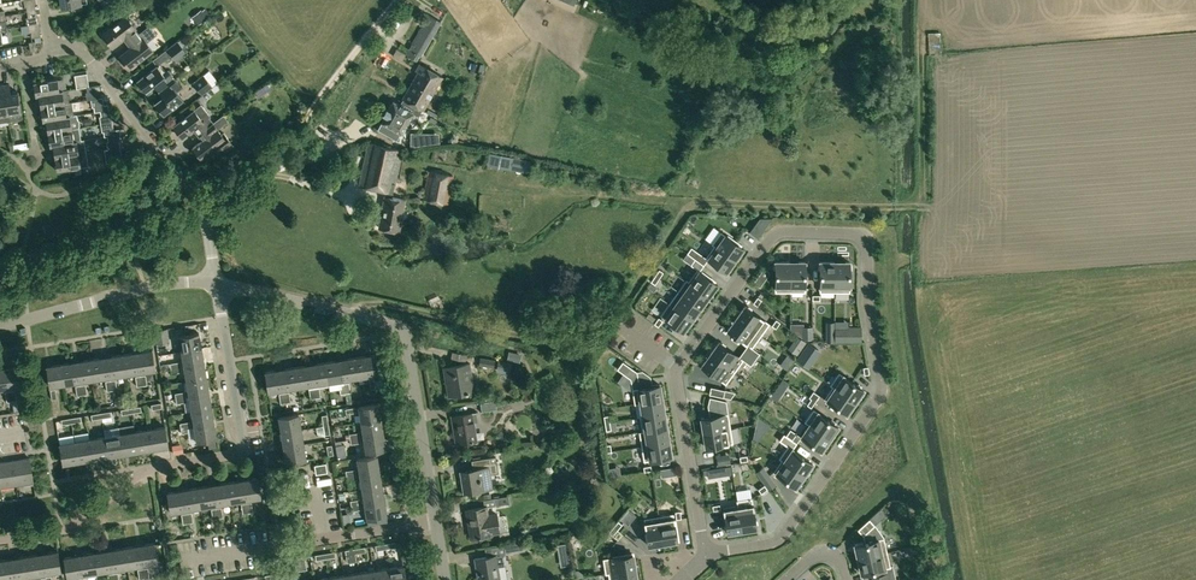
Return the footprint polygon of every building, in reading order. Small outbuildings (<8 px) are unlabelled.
[(201,9),(192,16),(198,25),(211,14),(205,8),(202,11),(201,9)] [(429,15),(406,55),(412,58),(415,52),(420,56),(440,22),(429,15)] [(124,39),(127,43),(139,35),(138,34),(135,30),(136,29),(126,16),(103,34),(113,47),(124,39)] [(150,25),(138,34),(139,35),(127,43),(131,48),(120,57),(130,69),(153,51),(147,42),(157,35),(150,25)] [(182,38),(178,41),(187,53),(189,51),(187,48),(189,46),(182,38)] [(177,41),(167,49),(176,61),(187,53),(178,41),(177,41)] [(418,72),(403,99),(404,99),(415,105),(415,106),(422,110),(423,110),(442,76),(420,63),(416,71),(418,72)] [(156,85),(161,90),(175,79),(168,70),(163,74),(157,66),(138,80),(147,92),(156,85)] [(202,95),(213,86),(218,82),(209,70),(193,83),(202,95)] [(89,86),(87,73),(75,75),(77,88),(86,87),(89,86)] [(33,82),(35,95),(36,94),(36,95),(42,94),(60,91),(60,90),(59,90),(57,78),(33,82)] [(161,90),(165,96),(156,103),(165,115),(183,100),(177,92),(182,88),(175,79),(161,90)] [(245,107),(271,88),(267,83),(241,102),(245,107)] [(10,84),(4,85),(9,121),(22,119),(18,92),(11,93),(10,84)] [(9,121),(4,85),(0,86),(0,122),(9,121)] [(38,95),(40,107),(72,102),(70,102),(68,90),(62,91),(62,90),(60,90),(60,91),(42,94),(36,95),(36,94),(35,95),(35,96),(38,95)] [(388,111),(378,129),(397,140),(399,136),(401,133),(407,122),(408,123),(413,113),(418,116),(422,110),(415,106),(415,105),(404,99),(403,99),(400,105),(393,101),(388,111)] [(40,107),(42,120),(43,120),(43,121),(50,120),(49,119),(67,116),(67,115),(69,115),(70,116),(74,115),(72,102),(40,107)] [(194,110),(173,126),(182,137),(193,129),(198,134),(209,126),(209,125),(213,122),(209,117),(210,116),(201,105),(194,110)] [(45,121),(48,132),(79,127),(80,124),(79,121),(77,118),(77,115),(74,115),(70,116),(69,115),(67,115),(67,116),(49,119),(50,120),(43,121),(43,120),(42,120),(43,121),(45,121)] [(202,140),(193,148),(201,159),(211,152),(216,158),(233,144),(224,133),(222,135),(218,130),(218,129),(217,128),(219,127),(228,121),(223,115),(221,116),(213,122),(209,125),(209,126),(198,134),(202,140)] [(48,132),(50,145),(51,146),(57,145),(57,144),(74,141),(77,140),(77,141),(81,140),(79,127),(48,132)] [(271,131),(259,138),(262,145),(275,137),(271,131)] [(53,146),(55,158),(86,153),(84,140),(81,140),(77,141),(77,140),(74,141),(57,144),(57,145),(51,146),(50,145),(50,146),(53,146)] [(402,150),(368,142),(359,186),(386,192),(379,227),(399,231),(405,200),(392,197),(402,150)] [(122,161),(120,147),(104,150),(106,163),(122,161)] [(532,157),(497,150),(495,164),(530,171),(532,157)] [(81,167),(87,166),(86,153),(55,158),(57,171),(81,167)] [(429,170),(423,199),(449,204),(454,176),(429,170)] [(755,223),(750,232),(757,238),(764,229),(755,223)] [(717,224),(708,235),(714,240),(723,228),(717,224)] [(734,259),(743,247),(721,231),(711,244),(714,245),(734,259)] [(734,259),(714,245),(705,257),(725,272),(734,259)] [(699,253),(695,258),(699,261),(703,255),(699,253)] [(695,267),(699,261),(695,258),(691,264),(695,267)] [(790,292),(790,262),(775,262),(775,292),(790,292)] [(805,262),(790,262),(790,292),(805,292),(805,262)] [(835,292),(835,262),(820,262),(820,292),(835,292)] [(850,262),(835,262),(835,292),(850,292),(850,262)] [(753,282),(760,286),(769,272),(763,267),(753,282)] [(659,278),(663,272),(659,269),(655,275),(659,278)] [(697,269),(688,281),(708,296),(717,283),(697,269)] [(655,284),(659,278),(655,275),(651,281),(655,284)] [(688,281),(686,279),(677,291),(700,307),(708,296),(688,281)] [(700,307),(677,291),(669,303),(691,319),(700,307)] [(753,303),(757,305),(761,299),(757,297),(753,303)] [(691,319),(669,303),(660,315),(682,331),(691,319)] [(745,306),(736,318),(761,335),(769,323),(745,306)] [(838,306),(840,328),(850,328),(848,306),(838,306)] [(658,326),(662,320),(658,317),(654,323),(658,326)] [(752,348),(761,335),(736,318),(727,330),(752,348)] [(780,322),(776,319),(772,325),(776,328),(780,322)] [(803,339),(812,339),(812,327),(803,327),(803,339)] [(154,330),(156,343),(168,341),(165,328),(154,330)] [(202,348),(199,333),(179,336),(182,351),(202,348)] [(719,342),(710,354),(734,371),(743,359),(719,342)] [(818,349),(809,343),(797,360),(807,367),(818,349)] [(202,348),(182,351),(184,361),(184,366),(204,363),(202,348)] [(152,350),(136,353),(139,372),(155,370),(152,350)] [(509,351),(507,360),(519,363),(521,354),(509,351)] [(136,353),(122,355),(125,375),(139,372),(136,353)] [(734,371),(710,354),(701,366),(726,384),(734,371)] [(122,355),(107,357),(110,377),(125,375),(122,355)] [(371,355),(355,358),(358,377),(374,375),(371,355)] [(107,357),(92,360),(95,379),(110,377),(107,357)] [(479,366),(494,368),(495,360),(481,357),(479,366)] [(355,358),(340,360),(343,380),(358,377),(355,358)] [(92,360),(77,362),(80,382),(95,379),(92,360)] [(340,360),(325,363),(328,382),(343,380),(340,360)] [(77,362),(62,364),(65,384),(80,382),(77,362)] [(204,363),(184,366),(186,374),(187,381),(207,378),(204,363)] [(325,363),(310,365),(314,385),(328,382),(325,363)] [(448,396),(474,392),(470,363),(444,367),(448,396)] [(62,364),(46,366),(50,386),(65,384),(62,364)] [(22,365),(7,368),(10,387),(25,385),(22,365)] [(310,365),(296,367),(299,387),(314,385),(310,365)] [(296,367),(281,370),(284,389),(299,387),(296,367)] [(0,369),(0,389),(10,387),(7,368),(0,369)] [(281,370),(265,372),(268,392),(284,389),(281,370)] [(863,389),(839,372),(830,385),(832,386),(855,401),(863,389)] [(209,393),(207,378),(187,381),(189,396),(209,393)] [(742,389),(742,381),(730,381),(730,388),(742,389)] [(662,399),(659,384),(632,389),(635,404),(637,403),(662,399)] [(723,397),(725,390),(711,386),(709,393),(723,397)] [(846,414),(855,401),(832,386),(824,398),(846,414)] [(770,397),(776,401),(782,393),(775,389),(770,397)] [(813,391),(809,397),(811,398),(815,401),(819,395),(813,391)] [(209,393),(189,396),(190,401),(192,411),(212,407),(209,393)] [(811,407),(815,401),(811,398),(807,404),(811,407)] [(664,413),(662,399),(637,403),(640,417),(664,413)] [(480,403),(482,412),(497,409),(495,401),(480,403)] [(380,419),(378,404),(359,407),(361,422),(380,419)] [(192,411),(195,426),(214,422),(212,407),(192,411)] [(838,426),(813,409),(804,421),(809,425),(809,424),(829,438),(838,426)] [(452,416),(456,444),(477,441),(474,422),(478,421),(476,412),(452,416)] [(667,427),(664,413),(640,417),(642,431),(667,427)] [(730,428),(728,413),(701,417),(703,432),(730,428)] [(279,417),(281,433),(301,430),(298,414),(279,417)] [(383,434),(380,419),(361,422),(364,437),(383,434)] [(111,431),(120,429),(118,420),(109,422),(111,431)] [(195,426),(191,426),(192,431),(195,431),(197,441),(217,438),(214,422),(195,426)] [(829,438),(809,424),(809,425),(801,437),(821,450),(829,438)] [(169,446),(165,426),(150,429),(153,449),(169,446)] [(669,442),(667,427),(642,431),(639,431),(639,432),(641,446),(669,442)] [(733,443),(730,428),(703,432),(706,447),(733,443)] [(752,437),(757,440),(763,433),(755,428),(752,437)] [(153,449),(150,429),(135,431),(138,451),(153,449)] [(796,433),(790,429),(786,435),(792,439),(796,433)] [(281,433),(284,448),(303,444),(301,430),(281,433)] [(138,451),(135,431),(120,434),(123,454),(138,451)] [(123,454),(120,434),(105,436),(109,456),(123,454)] [(385,449),(383,434),(364,437),(366,453),(385,449)] [(812,462),(793,448),(797,442),(784,434),(779,440),(787,446),(779,458),(781,460),(782,459),(804,475),(812,462)] [(109,456),(105,436),(90,439),(94,458),(109,456)] [(94,458),(90,439),(75,441),(79,461),(94,458)] [(79,461),(75,441),(60,444),(63,464),(79,461)] [(671,456),(669,442),(641,446),(644,461),(671,456)] [(284,448),(286,463),(306,460),(303,444),(284,448)] [(715,464),(715,453),(705,453),(706,464),(715,464)] [(357,458),(360,474),(379,471),(377,455),(357,458)] [(725,455),(717,456),(718,465),(727,463),(725,455)] [(460,471),(464,493),(492,488),(490,474),(498,473),(496,456),(471,460),(473,469),(460,471)] [(30,457),(13,460),(17,485),(34,482),(30,457)] [(795,487),(804,475),(782,459),(781,460),(773,472),(795,487)] [(0,462),(0,485),(0,487),(17,485),(13,460),(0,462)] [(326,463),(314,465),(316,474),(327,472),(326,463)] [(731,465),(707,469),(708,478),(732,473),(731,465)] [(668,468),(670,475),(676,474),(675,467),(668,468)] [(360,474),(362,489),(381,486),(379,471),(360,474)] [(776,485),(769,475),(762,480),(769,490),(776,485)] [(258,478),(242,480),(245,500),(261,497),(258,478)] [(242,480),(227,483),(230,502),(240,501),(245,500),(242,480)] [(227,483),(212,485),(216,505),(230,502),(227,483)] [(212,485),(198,488),(201,507),(216,505),(212,485)] [(384,501),(381,486),(362,489),(363,498),(360,499),(361,504),(364,504),(384,501)] [(198,488),(183,490),(186,510),(191,509),(201,507),(198,488)] [(183,490),(167,493),(170,512),(186,510),(183,490)] [(510,503),(508,496),(483,501),(484,507),(467,510),(472,538),(491,535),(490,535),(500,533),(501,540),(511,539),(509,531),(500,532),(497,512),(487,513),(486,507),(495,505),(495,506),(510,503)] [(757,527),(752,498),(737,500),(736,500),(737,506),(738,506),(742,530),(757,527)] [(386,516),(384,501),(364,504),(367,519),(386,516)] [(737,506),(723,508),(727,532),(742,530),(738,506),(737,506)] [(620,519),(628,525),(636,515),(628,509),(620,519)] [(673,513),(658,516),(663,542),(678,540),(673,513)] [(663,542),(658,516),(644,518),(648,545),(663,542)] [(870,528),(877,522),(873,517),(866,523),(870,528)] [(622,524),(618,521),(609,532),(613,535),(622,524)] [(861,525),(857,529),(862,534),(866,531),(861,525)] [(622,533),(617,529),(613,535),(618,539),(622,533)] [(855,544),(858,559),(887,552),(884,537),(855,544)] [(399,541),(403,563),(413,562),(408,540),(399,541)] [(523,542),(504,545),(505,553),(524,550),(523,542)] [(155,543),(139,546),(142,565),(158,562),(155,543)] [(139,546),(124,548),(127,567),(142,565),(139,546)] [(124,548),(109,550),(112,570),(127,567),(124,548)] [(109,550),(94,553),(97,572),(112,570),(109,550)] [(61,570),(58,551),(43,553),(46,573),(61,570)] [(891,567),(887,552),(858,559),(861,573),(891,567)] [(43,553),(28,556),(31,575),(41,574),(46,573),(43,553)] [(94,553),(80,555),(83,574),(97,572),(94,553)] [(603,558),(605,573),(608,573),(635,568),(633,553),(603,558)] [(67,577),(83,574),(80,555),(64,558),(67,577)] [(475,559),(478,579),(500,579),(498,567),(498,566),(505,565),(503,557),(503,556),(500,555),(496,556),(491,556),(487,557),(475,559)] [(28,556),(13,558),(16,578),(21,577),(31,575),(28,556)] [(13,558),(0,560),(0,573),(1,579),(11,578),(16,578),(13,558)] [(388,568),(390,579),(406,579),(404,566),(388,568)] [(503,567),(505,579),(512,579),(510,566),(503,567)] [(374,571),(375,579),(390,579),(388,568),(374,571)] [(635,568),(608,573),(609,579),(637,579),(635,568)] [(359,573),(360,579),(375,579),(374,571),(359,573)]
